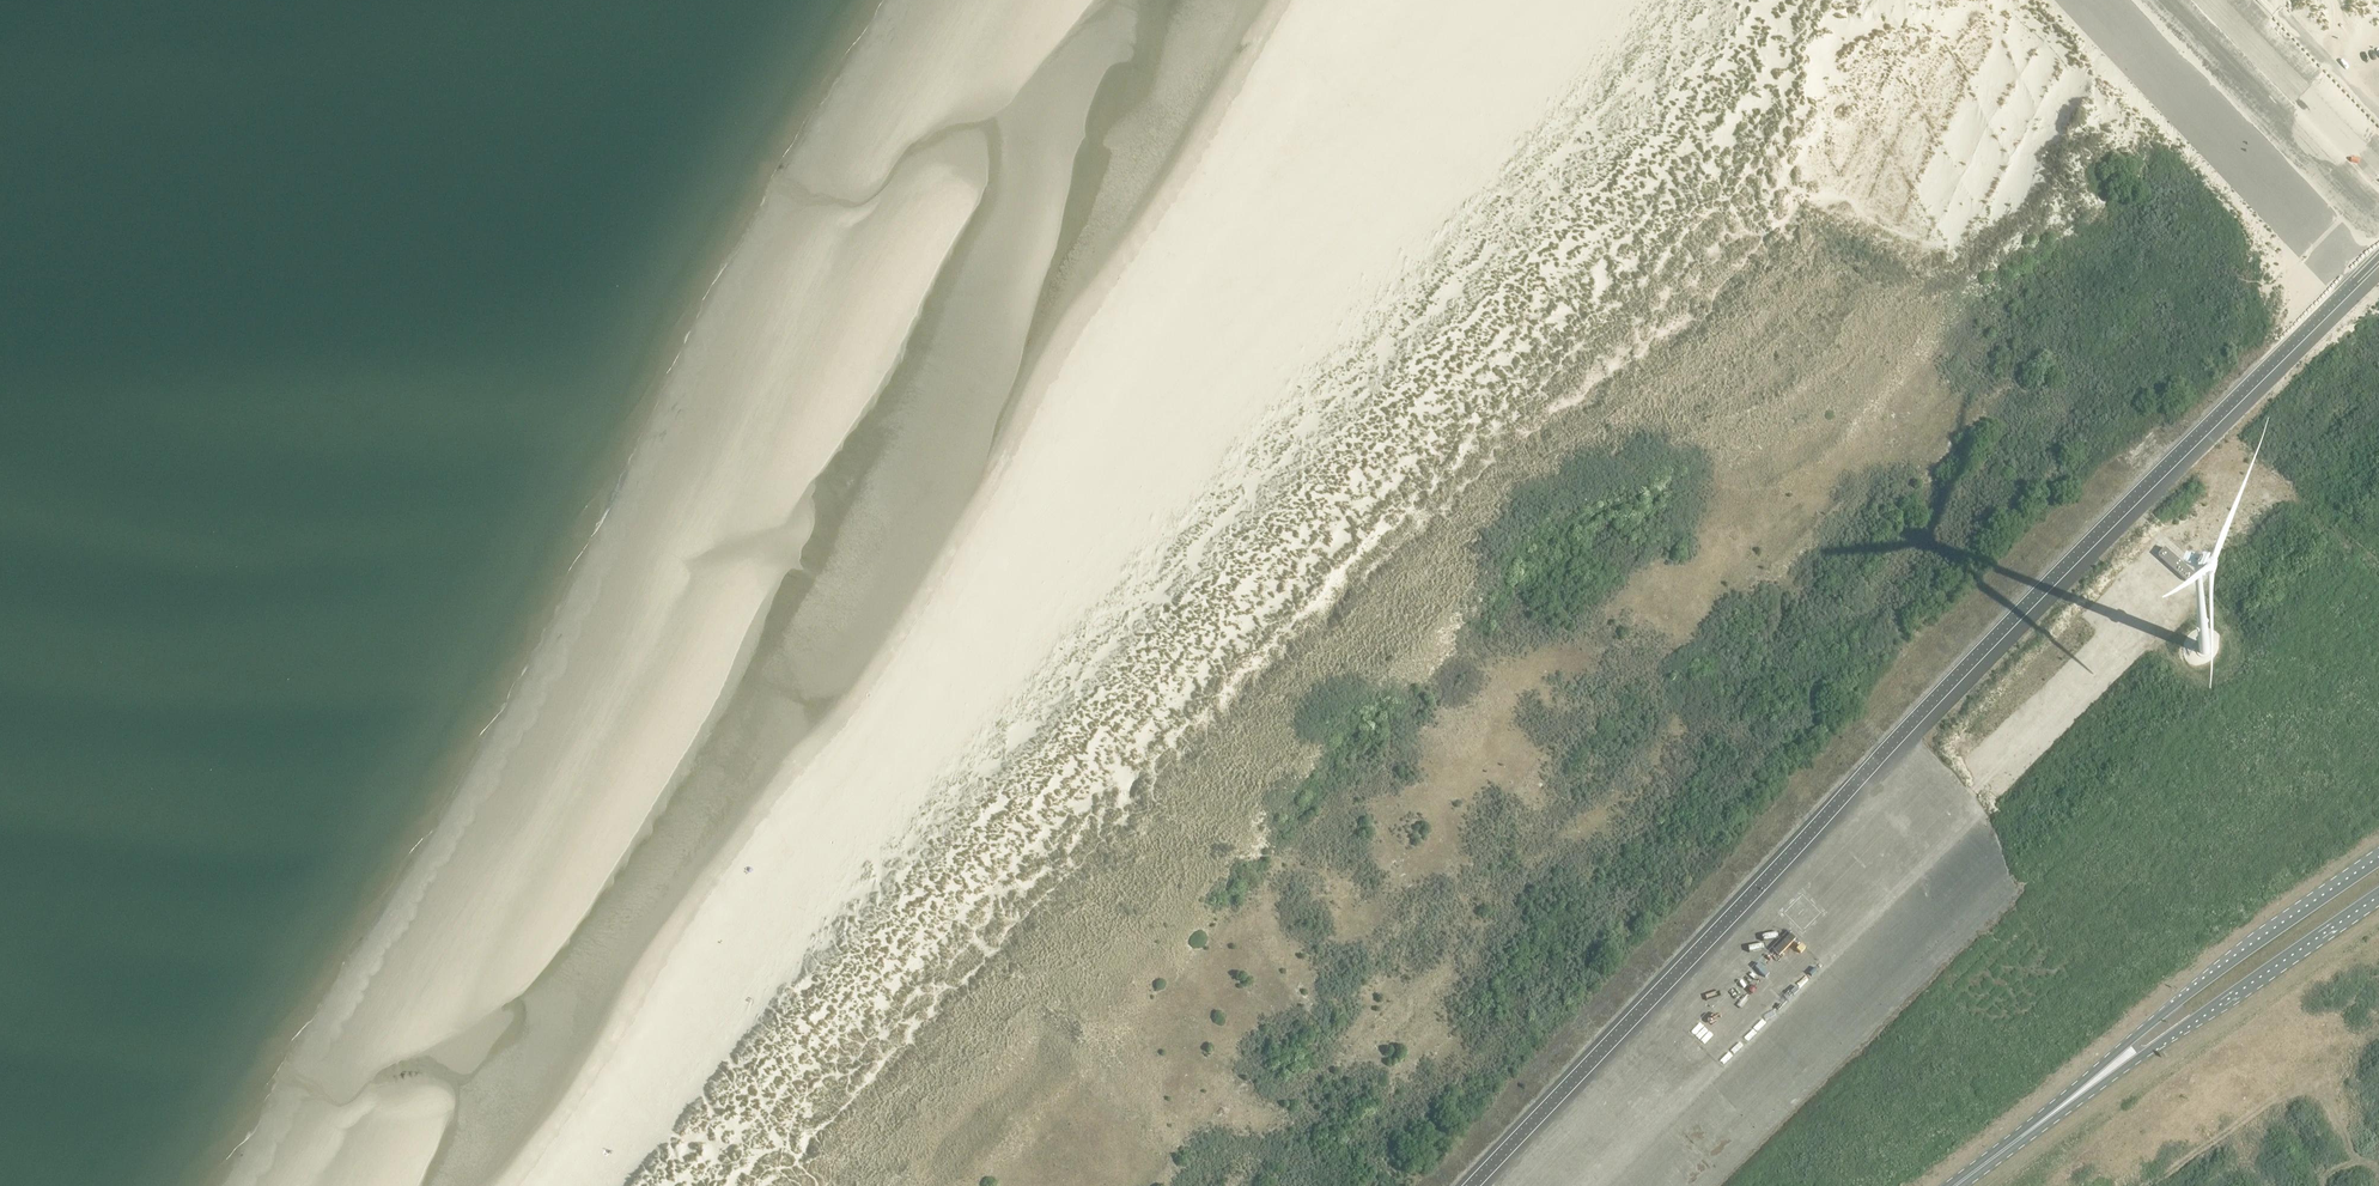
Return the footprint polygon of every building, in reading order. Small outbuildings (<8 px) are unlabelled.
[(2364,169),(2374,179),(2378,175),(2368,165),(2364,169)] [(2165,549),(2158,556),(2190,584),(2196,576),(2165,549)] [(2199,648),(2199,649),(2199,651),(2199,652),(2200,653),(2201,654),(2202,655),(2203,655),(2205,655),(2207,655),(2208,654),(2209,652),(2210,651),(2210,649),(2209,647),(2208,646),(2207,645),(2205,644),(2203,644),(2201,645),(2200,646),(2199,648)]
